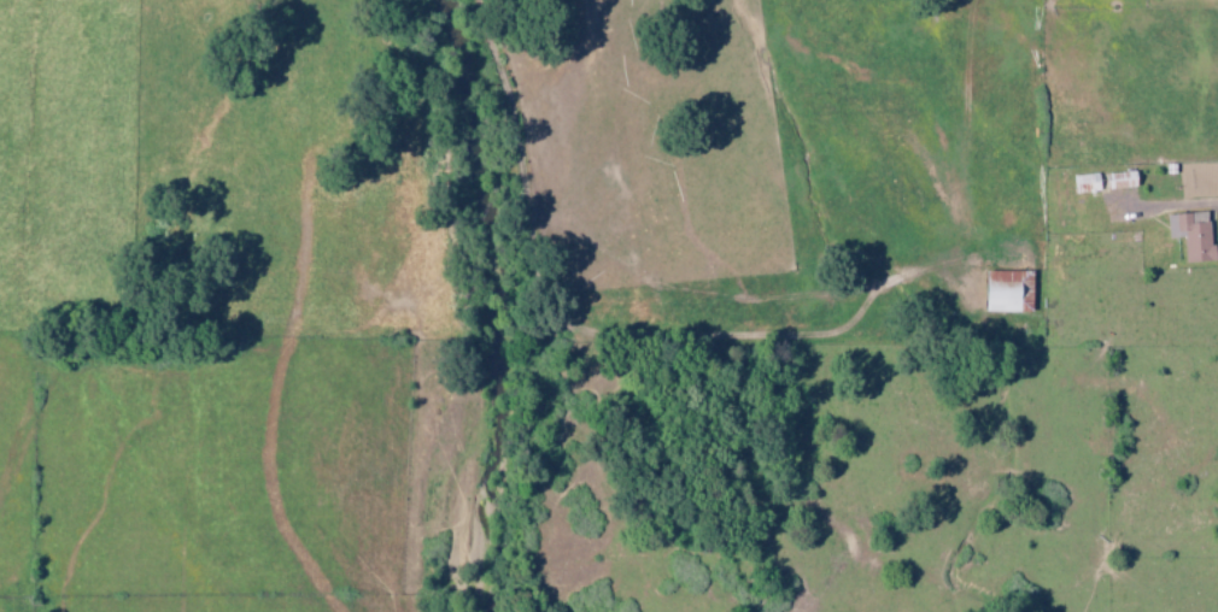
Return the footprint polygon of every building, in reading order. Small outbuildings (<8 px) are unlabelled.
[(1105,175),(1108,191),(1140,186),(1137,170),(1105,175)] [(1074,193),(1101,192),(1100,174),(1073,175),(1074,193)] [(1170,238),(1186,238),(1188,263),(1217,262),(1217,259),(1217,246),(1211,246),(1210,213),(1169,215),(1170,238)] [(1034,313),(1035,273),(990,271),(988,312),(1034,313)]
